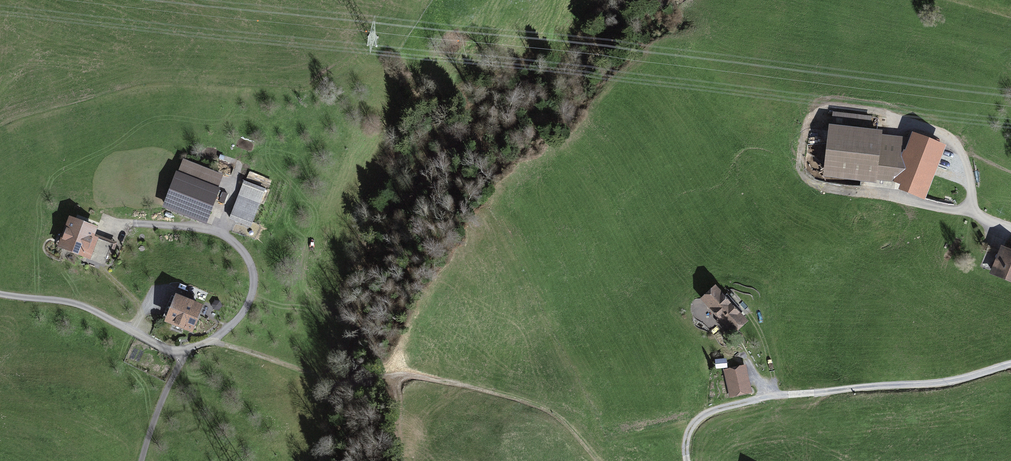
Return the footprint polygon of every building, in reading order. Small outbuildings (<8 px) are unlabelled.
[(880,134),(828,128),(822,178),(875,184),(880,134)] [(907,174),(901,190),(924,199),(943,147),(911,135),(898,171),(907,174)] [(239,185),(186,164),(172,197),(225,218),(239,185)] [(231,219),(254,225),(265,185),(242,178),(231,219)] [(96,225),(69,217),(61,242),(88,250),(96,225)] [(149,239),(158,240),(159,232),(150,231),(149,239)] [(1000,248),(989,277),(1010,286),(1010,252),(1000,248)] [(748,322),(716,288),(695,308),(727,342),(748,322)] [(204,310),(172,297),(163,319),(167,320),(165,325),(193,336),(204,310)] [(747,362),(724,367),(730,396),(753,391),(747,362)]
